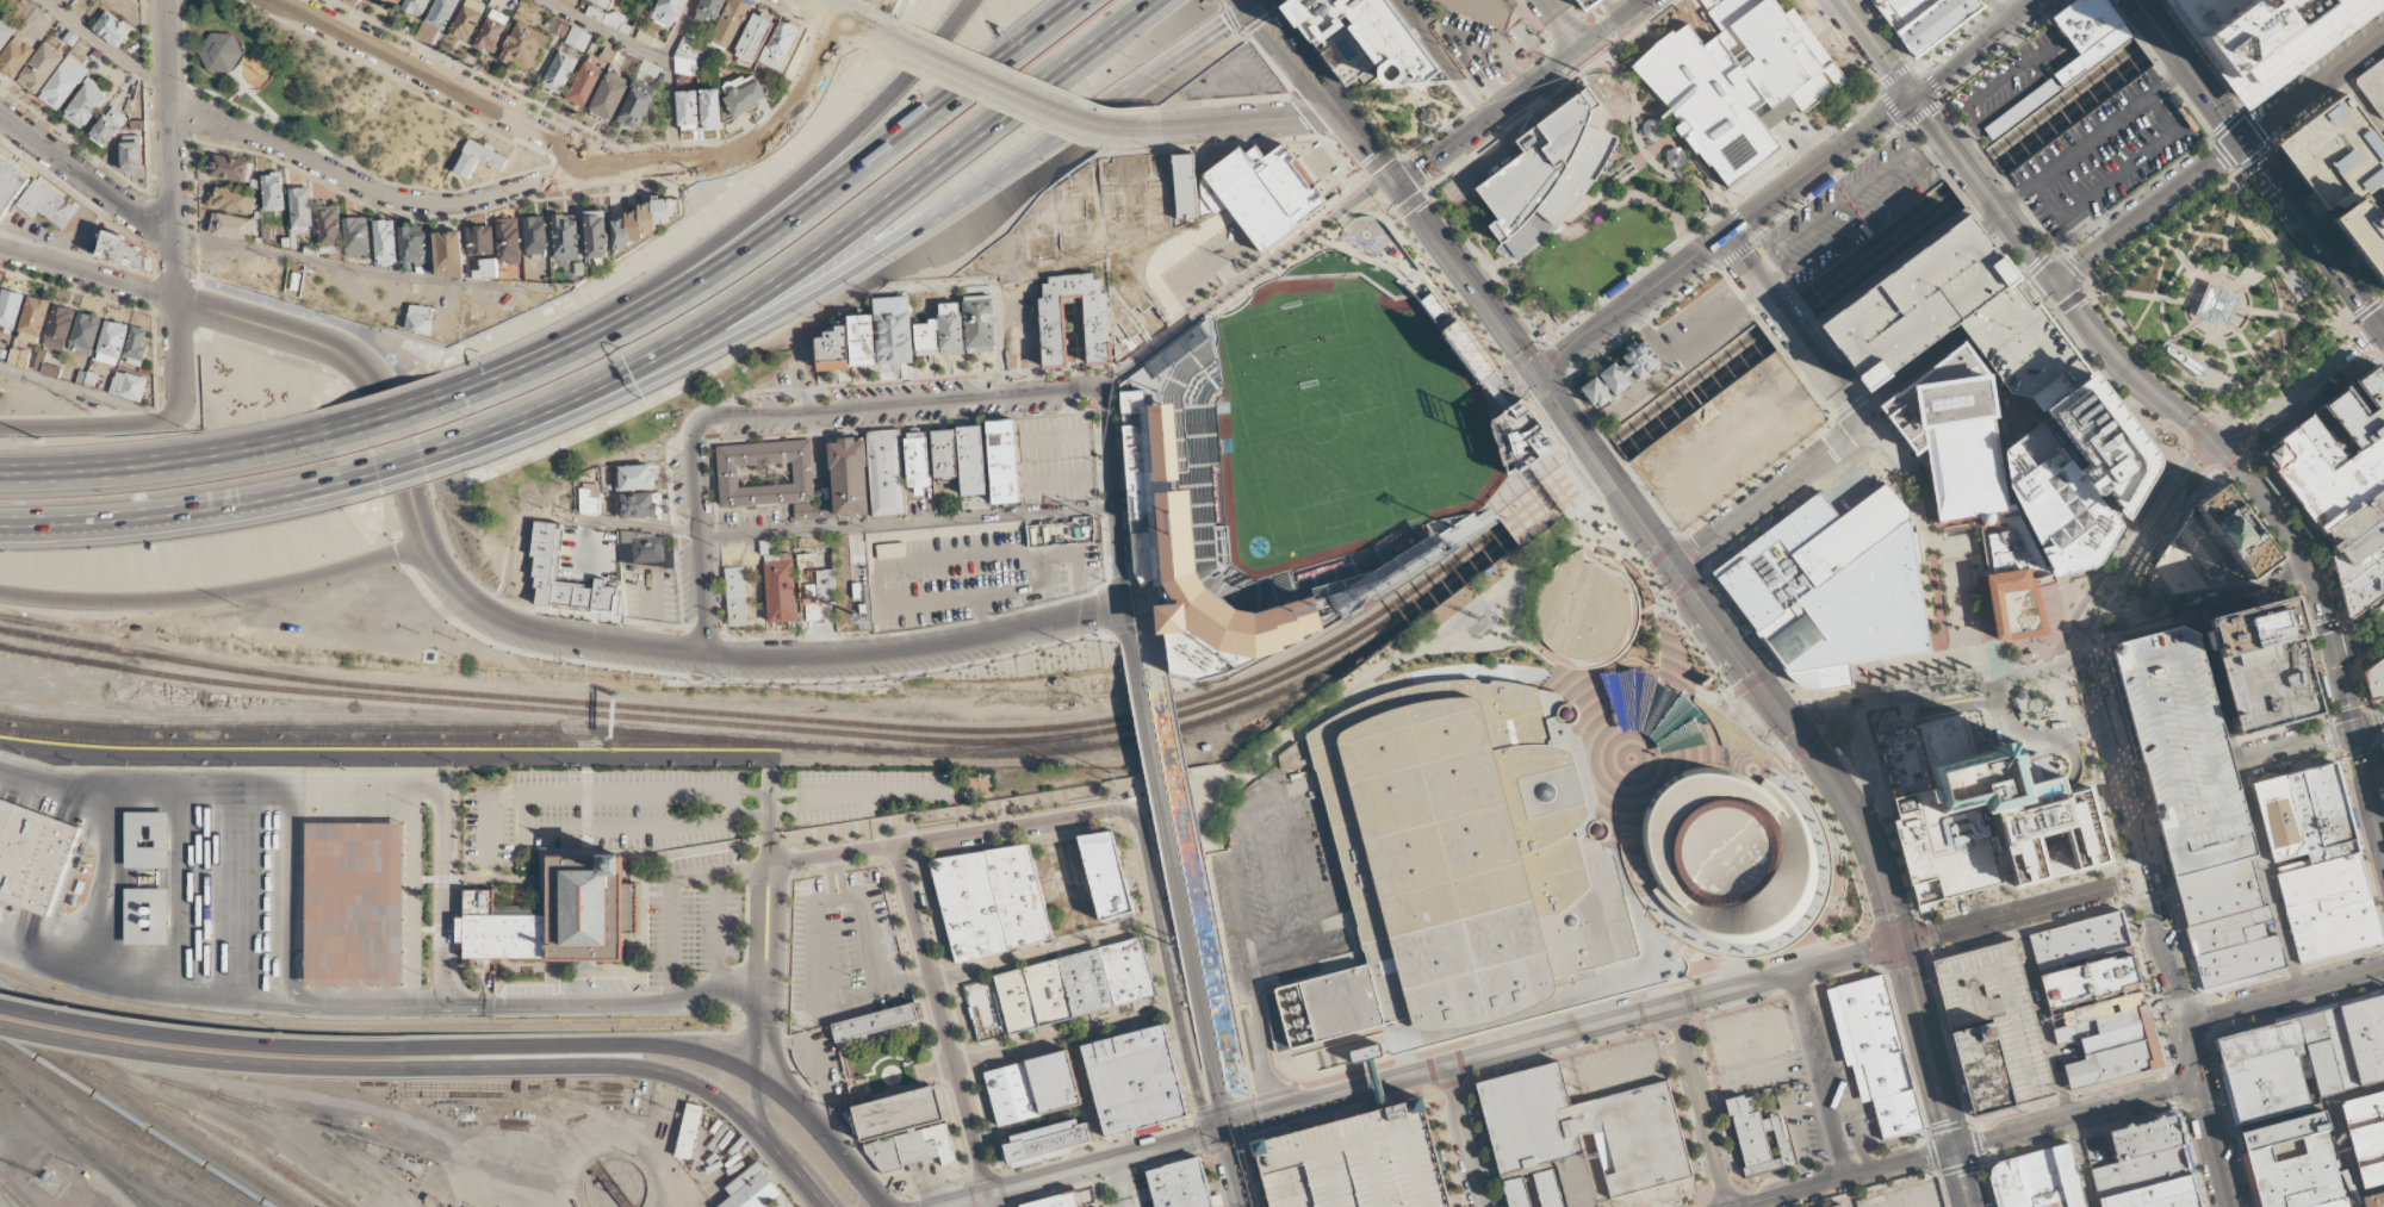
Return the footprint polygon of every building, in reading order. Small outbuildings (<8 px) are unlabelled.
[(423,18),(429,0),(406,0),(403,11),(423,18)] [(459,0),(435,0),(426,23),(445,31),(459,0)] [(484,4),(474,0),(464,0),(449,37),(468,44),(484,4)] [(589,1),(610,9),(614,0),(589,0),(589,1)] [(686,0),(659,0),(650,20),(673,30),(686,0)] [(695,16),(715,25),(726,0),(702,0),(695,16)] [(739,0),(730,0),(710,42),(730,51),(752,6),(739,0)] [(1289,6),(1297,0),(1370,0),(1422,69),(1401,85),(1395,75),(1382,85),(1373,73),(1351,89),(1289,6)] [(1444,7),(1508,31),(1514,11),(1505,0),(1436,0),(1444,7)] [(1675,32),(1672,30),(1654,43),(1632,67),(1670,108),(1662,116),(1664,119),(1672,111),(1682,122),(1675,127),(1682,137),(1688,133),(1689,136),(1685,137),(1697,154),(1697,150),(1709,166),(1712,164),(1728,187),(1781,148),(1755,111),(1767,102),(1771,108),(1790,94),(1803,113),(1848,79),(1794,7),(1786,13),(1776,0),(1724,0),(1701,0),(1708,10),(1711,7),(1712,8),(1708,11),(1722,31),(1703,44),(1688,23),(1675,32)] [(1912,58),(1982,10),(1976,0),(1871,0),(1912,58)] [(2105,0),(2074,0),(2051,15),(2079,56),(2050,75),(2053,79),(1982,126),(1989,137),(2132,39),(2105,0)] [(2194,31),(2171,0),(2381,0),(2248,101),(2225,71),(2194,31)] [(627,21),(590,3),(585,14),(622,32),(627,21)] [(494,54),(509,17),(490,9),(474,46),(494,54)] [(132,29),(106,10),(92,30),(118,49),(132,29)] [(734,55),(753,64),(775,21),(756,12),(734,55)] [(0,15),(0,52),(18,29),(0,15)] [(761,64),(783,71),(799,27),(778,19),(761,64)] [(548,35),(516,20),(498,58),(532,73),(548,35)] [(584,50),(591,32),(572,25),(565,43),(584,50)] [(232,33),(211,32),(199,51),(209,69),(230,71),(242,54),(232,33)] [(34,49),(14,36),(0,57),(0,71),(13,80),(34,49)] [(701,42),(680,39),(674,73),(696,76),(701,42)] [(16,82),(36,95),(63,56),(44,42),(16,82)] [(617,47),(607,43),(601,60),(611,64),(617,47)] [(541,83),(560,93),(579,57),(560,48),(541,83)] [(566,99),(585,107),(606,62),(585,54),(566,99)] [(38,97),(58,112),(89,70),(69,55),(38,97)] [(2357,81),(2383,117),(2383,60),(2357,81)] [(632,79),(609,68),(589,110),(610,120),(632,79)] [(766,105),(758,76),(724,84),(731,114),(766,105)] [(87,80),(62,116),(82,130),(108,94),(87,80)] [(658,89),(636,80),(617,121),(639,131),(658,89)] [(1590,85),(1602,102),(1594,108),(1588,124),(1620,136),(1618,139),(1619,145),(1615,147),(1615,153),(1612,154),(1612,161),(1607,162),(1608,172),(1601,172),(1594,182),(1585,194),(1575,205),(1554,225),(1516,261),(1489,226),(1497,219),(1476,188),(1526,150),(1517,139),(1590,85)] [(702,130),(721,130),(720,89),(701,90),(702,130)] [(698,91),(677,92),(678,126),(698,125),(698,91)] [(2383,293),(2383,292),(2383,229),(2383,228),(2383,226),(2383,221),(2378,212),(2373,216),(2359,195),(2383,178),(2383,146),(2346,93),(2277,142),(2383,293)] [(110,149),(127,117),(108,106),(91,139),(110,149)] [(470,138),(509,157),(502,173),(477,161),(468,178),(454,172),(465,151),(462,150),(470,138)] [(142,142),(122,143),(122,173),(143,173),(142,142)] [(1241,147),(1204,174),(1206,178),(1202,180),(1202,195),(1215,212),(1228,207),(1262,251),(1327,204),(1323,195),(1317,186),(1312,191),(1291,161),(1296,157),(1283,144),(1265,157),(1256,145),(1246,154),(1241,147)] [(254,161),(212,154),(209,174),(250,182),(254,161)] [(1173,155),(1194,154),(1199,217),(1178,218),(1173,155)] [(1,220),(0,219),(0,156),(31,178),(1,220)] [(283,173),(262,173),(262,210),(283,210),(283,173)] [(79,210),(37,178),(17,204),(33,217),(38,211),(63,229),(79,210)] [(255,193),(213,185),(210,205),(250,213),(255,193)] [(2374,216),(2381,211),(2383,217),(2383,195),(2379,186),(2362,196),(2374,216)] [(291,229),(311,229),(311,187),(291,187),(291,229)] [(615,251),(632,250),(631,237),(658,235),(657,224),(674,223),(673,198),(652,199),(652,204),(637,205),(637,213),(624,214),(624,221),(613,221),(615,251)] [(318,251),(340,251),(340,206),(318,206),(318,251)] [(1820,324),(1969,207),(2022,274),(2012,282),(2020,293),(2029,303),(2034,299),(2093,372),(2069,388),(2055,372),(2029,393),(2007,391),(1962,335),(1955,328),(1870,390),(1820,324)] [(588,260),(610,257),(605,210),(583,213),(588,260)] [(253,219),(213,211),(210,232),(248,241),(253,219)] [(553,259),(579,259),(579,213),(553,213),(553,259)] [(548,254),(546,214),(524,216),(526,254),(548,254)] [(344,255),(368,255),(368,217),(344,217),(344,255)] [(520,263),(520,218),(497,218),(498,263),(520,263)] [(375,263),(396,263),(395,219),(374,219),(375,263)] [(493,253),(492,224),(466,225),(467,255),(493,253)] [(399,262),(428,262),(428,225),(399,225),(399,262)] [(107,229),(118,232),(149,256),(149,269),(100,255),(107,229)] [(435,230),(435,276),(462,276),(461,230),(435,230)] [(477,276),(496,276),(496,259),(477,259),(477,276)] [(1043,367),(1067,366),(1061,295),(1084,293),(1087,362),(1112,360),(1107,292),(1100,292),(1100,279),(1093,279),(1093,273),(1049,276),(1050,282),(1043,284),(1044,298),(1038,298),(1043,367)] [(2227,329),(2240,296),(2208,283),(2195,316),(2227,329)] [(2,287),(0,296),(0,326),(13,330),(24,293),(2,287)] [(50,300),(29,294),(17,338),(37,344),(50,300)] [(874,297),(909,294),(915,362),(880,363),(874,297)] [(964,295),(993,294),(998,350),(968,353),(964,295)] [(940,303),(958,301),(960,311),(962,311),(967,353),(942,355),(938,313),(940,313),(940,303)] [(76,310),(56,303),(42,344),(62,350),(76,310)] [(434,307),(411,303),(405,329),(428,334),(434,307)] [(91,356),(103,316),(80,309),(68,349),(91,356)] [(849,316),(875,313),(877,363),(853,366),(849,316)] [(129,324),(106,318),(94,359),(118,366),(129,324)] [(930,318),(938,318),(938,328),(937,329),(939,354),(917,355),(914,324),(931,323),(930,318)] [(848,324),(851,367),(818,371),(817,338),(826,337),(825,331),(837,331),(837,325),(848,324)] [(1202,324),(1213,337),(1225,394),(1217,404),(1229,559),(1233,566),(1247,577),(1258,579),(1290,570),(1360,549),(1383,536),(1404,524),(1476,511),(1488,529),(1346,621),(1228,673),(1202,680),(1172,673),(1163,584),(1159,578),(1143,584),(1134,570),(1118,386),(1202,324)] [(124,362),(142,365),(147,330),(129,327),(124,362)] [(1622,356),(1639,379),(1660,363),(1644,340),(1639,343),(1635,340),(1626,347),(1628,351),(1622,356)] [(1938,523),(1931,477),(1926,448),(1916,456),(1879,407),(1964,341),(1991,374),(1997,418),(1993,418),(2007,505),(2013,504),(2044,567),(2048,566),(2054,578),(2036,583),(2032,568),(1987,574),(1981,528),(1974,517),(1938,523)] [(1600,373),(1615,361),(1632,384),(1616,396),(1600,373)] [(2378,362),(2353,381),(2374,410),(2367,416),(2346,388),(2323,405),(2359,452),(2383,433),(2383,370),(2378,362)] [(2029,393),(2055,372),(2069,388),(2093,372),(2099,367),(2165,455),(2166,460),(2165,467),(2162,473),(2134,521),(2029,393)] [(76,381),(94,387),(98,374),(81,368),(76,381)] [(148,378),(116,369),(110,393),(142,402),(148,378)] [(1579,387),(1596,375),(1613,397),(1595,409),(1579,387)] [(1488,416),(1507,475),(1556,446),(1520,392),(1488,416)] [(2347,461),(2359,452),(2323,405),(2311,415),(2347,461)] [(1724,499),(1697,465),(1773,407),(1799,441),(1724,499)] [(2311,415),(2297,425),(2332,472),(2347,461),(2311,415)] [(987,422),(1013,419),(1019,502),(993,503),(987,422)] [(2101,560),(2122,525),(2041,422),(2004,452),(2009,486),(2048,566),(2054,578),(2092,567),(2096,566),(2098,565),(2100,562),(2101,560)] [(981,425),(958,428),(963,494),(986,492),(981,425)] [(2359,452),(2347,461),(2332,472),(2297,425),(2260,454),(2317,529),(2380,481),(2383,479),(2383,433),(2359,452)] [(931,430),(955,428),(958,475),(955,475),(955,480),(940,481),(939,477),(936,478),(931,430)] [(900,429),(868,431),(875,516),(907,514),(900,429)] [(905,438),(908,437),(908,433),(924,431),(924,436),(929,436),(932,485),(924,486),(925,494),(915,494),(915,486),(909,486),(908,486),(905,438)] [(838,437),(856,436),(856,441),(867,440),(868,466),(867,466),(870,512),(836,515),(832,469),(831,469),(828,443),(838,442),(838,437)] [(716,446),(811,438),(815,499),(721,506),(716,446)] [(619,466),(652,463),(652,465),(657,465),(658,478),(656,479),(657,487),(621,491),(619,466)] [(2179,595),(2161,567),(2200,505),(2231,481),(2295,556),(2265,580),(2179,595)] [(2379,521),(2383,517),(2383,486),(2380,481),(2317,529),(2335,554),(2340,552),(2351,566),(2383,541),(2383,528),(2379,521)] [(583,483),(601,484),(601,514),(601,516),(581,514),(579,487),(583,487),(583,483)] [(1931,652),(1849,665),(1851,677),(1852,686),(1823,690),(1815,691),(1809,690),(1803,688),(1796,685),(1792,680),(1787,676),(1753,632),(1755,630),(1712,573),(1820,491),(1840,517),(1886,483),(1889,486),(1908,511),(1931,652)] [(623,518),(621,494),(653,491),(654,503),(657,502),(659,516),(623,518)] [(831,500),(832,517),(795,519),(794,503),(831,500)] [(562,525),(536,522),(528,607),(618,616),(620,588),(606,587),(606,580),(596,579),(595,587),(557,583),(562,525)] [(626,540),(632,539),(632,537),(664,535),(665,560),(634,562),(634,560),(625,561),(623,549),(627,549),(626,540)] [(759,540),(769,539),(770,553),(760,554),(759,540)] [(2330,558),(2346,616),(2351,618),(2383,594),(2383,541),(2351,566),(2340,552),(2335,554),(2330,558)] [(1585,549),(1577,553),(1569,558),(1562,564),(1553,572),(1548,579),(1542,587),(1539,597),(1538,605),(1536,616),(1538,624),(1541,634),(1547,642),(1553,649),(1562,655),(1571,659),(1582,661),(1591,661),(1600,659),(1610,654),(1619,648),(1624,641),(1631,632),(1633,623),(1634,614),(1633,606),(1632,599),(1629,591),(1625,584),(1620,578),(1613,572),(1606,568),(1597,565),(1591,564),(1585,564),(1585,549)] [(763,561),(795,559),(800,620),(769,622),(763,561)] [(725,567),(744,565),(750,624),(730,626),(725,567)] [(2032,568),(1987,574),(1986,574),(1995,642),(2049,634),(2036,583),(2032,568)] [(833,570),(836,602),(818,603),(819,622),(803,623),(801,590),(808,590),(808,584),(817,583),(815,571),(833,570)] [(2217,658),(2215,648),(2210,649),(2205,632),(2210,630),(2206,618),(2290,596),(2301,635),(2217,658)] [(2322,714),(2239,736),(2217,658),(2301,635),(2322,714)] [(2361,672),(2383,655),(2383,698),(2370,702),(2361,672)] [(1600,673),(1621,733),(1628,732),(1633,730),(1640,732),(1647,734),(1652,738),(1654,742),(1658,748),(1659,754),(1706,745),(1702,736),(1699,730),(1697,726),(1696,724),(1707,718),(1703,716),(1700,713),(1695,708),(1690,703),(1688,697),(1683,690),(1680,695),(1672,691),(1664,686),(1658,683),(1656,682),(1659,673),(1656,673),(1651,673),(1645,673),(1639,672),(1634,671),(1633,668),(1629,671),(1619,673),(1613,673),(1600,673)] [(1576,726),(1578,733),(1579,735),(1588,740),(1604,802),(1600,810),(1600,813),(1602,820),(1603,820),(1606,821),(1608,821),(1610,822),(1613,826),(1614,830),(1614,833),(1613,835),(1610,839),(1608,840),(1607,841),(1609,851),(1610,852),(1619,854),(1644,953),(1644,956),(1641,957),(1558,979),(1560,989),(1558,995),(1551,1001),(1519,1015),(1492,1024),(1471,1028),(1447,1032),(1424,1033),(1422,1032),(1418,1029),(1416,1026),(1414,1016),(1281,1053),(1279,1053),(1278,1052),(1267,995),(1268,994),(1269,993),(1372,965),(1368,952),(1366,951),(1361,929),(1362,927),(1321,772),(1318,771),(1310,740),(1310,739),(1310,736),(1311,735),(1322,727),(1335,720),(1354,709),(1373,701),(1389,695),(1404,690),(1416,686),(1430,684),(1448,682),(1470,680),(1482,680),(1483,682),(1484,685),(1494,685),(1495,684),(1495,683),(1497,682),(1509,683),(1523,685),(1545,690),(1567,695),(1569,697),(1571,705),(1572,705),(1575,705),(1577,707),(1578,708),(1582,711),(1583,715),(1582,718),(1582,720),(1579,723),(1577,726),(1576,726)] [(1894,821),(1899,820),(1893,798),(1933,788),(1919,726),(1962,714),(1973,752),(2017,740),(2029,783),(2062,774),(2067,790),(2090,783),(2111,864),(2014,889),(2011,876),(2001,878),(2004,884),(1931,903),(1932,907),(1927,908),(1929,910),(1919,913),(1894,821)] [(2360,852),(2336,761),(2285,774),(2305,853),(2308,859),(2309,865),(2360,852)] [(1644,836),(1644,825),(1649,810),(1653,801),(1660,791),(1668,783),(1678,777),(1690,772),(1699,770),(1708,770),(1719,770),(1734,773),(1746,778),(1756,783),(1762,786),(1767,779),(1774,784),(1784,794),(1794,803),(1806,821),(1812,834),(1817,847),(1819,860),(1820,876),(1819,889),(1814,902),(1808,914),(1800,923),(1790,932),(1778,939),(1768,944),(1756,946),(1742,946),(1728,945),(1716,941),(1705,937),(1691,931),(1678,921),(1669,912),(1659,901),(1653,892),(1660,888),(1652,875),(1647,861),(1644,846),(1644,836)] [(2305,853),(2285,774),(2252,783),(2272,861),(2305,853)] [(51,913),(0,894),(0,797),(82,826),(51,913)] [(169,869),(124,869),(124,813),(169,813),(169,869)] [(306,822),(403,823),(402,988),(305,987),(306,822)] [(1075,836),(1099,922),(1137,913),(1120,847),(1115,848),(1110,830),(1075,836)] [(986,852),(1030,844),(1055,938),(1012,950),(986,852)] [(541,848),(585,848),(628,848),(628,885),(640,885),(640,933),(628,933),(628,962),(465,962),(465,944),(458,944),(458,919),(465,919),(465,891),(495,891),(495,916),(541,916),(541,848)] [(931,859),(958,964),(1012,950),(986,852),(931,859)] [(2274,869),(2299,964),(2383,941),(2360,852),(2309,865),(2308,859),(2274,869)] [(2173,878),(2203,989),(2286,966),(2278,934),(2266,938),(2262,922),(2273,920),(2268,904),(2265,907),(2250,857),(2173,878)] [(125,946),(125,890),(169,890),(169,946),(125,946)] [(2131,951),(2121,910),(2028,935),(2038,976),(2131,951)] [(1160,995),(1118,1006),(1103,946),(1144,935),(1160,995)] [(2017,941),(1935,963),(1955,1034),(1997,1022),(2020,1107),(2059,1096),(2017,941)] [(1103,946),(1118,1006),(1075,1016),(1061,958),(1103,946)] [(2141,985),(2131,951),(2038,976),(2048,1010),(2141,985)] [(1075,1016),(1042,1026),(1038,1015),(1026,968),(1061,958),(1075,1016)] [(1026,968),(1038,1015),(1016,1021),(1019,1032),(979,1043),(963,983),(1026,968)] [(1886,975),(1925,1130),(1883,1140),(1873,1100),(1862,1102),(1854,1066),(1848,1068),(1827,990),(1886,975)] [(2048,1010),(2069,1091),(2162,1066),(2141,985),(2048,1010)] [(2216,1041),(2239,1130),(2316,1109),(2309,1080),(2318,1077),(2323,1097),(2383,1082),(2383,997),(2216,1041)] [(833,1024),(914,1001),(915,1001),(920,1018),(920,1019),(838,1041),(833,1024)] [(1955,1034),(1978,1118),(2020,1107),(1997,1022),(1955,1034)] [(1085,1046),(1168,1024),(1192,1115),(1109,1137),(1085,1046)] [(1793,1052),(1789,1038),(1765,1045),(1769,1059),(1793,1052)] [(1366,1047),(1352,1049),(1354,1061),(1384,1056),(1382,1044),(1366,1047)] [(1086,1105),(1043,1115),(1029,1060),(1072,1050),(1086,1105)] [(1029,1060),(1043,1115),(1000,1127),(985,1072),(1029,1060)] [(1476,1082),(1559,1060),(1571,1106),(1668,1081),(1693,1176),(1610,1197),(1594,1132),(1579,1136),(1583,1151),(1498,1172),(1476,1082)] [(1725,1100),(1775,1085),(1796,1162),(1746,1176),(1725,1100)] [(855,1108),(935,1087),(940,1089),(949,1121),(864,1144),(855,1108)] [(2345,1106),(2383,1095),(2383,1187),(2366,1192),(2345,1106)] [(1420,1099),(1450,1206),(1275,1206),(1258,1145),(1367,1114),(1420,1099)] [(675,1155),(687,1103),(702,1106),(690,1158),(675,1155)] [(2349,1201),(2333,1136),(2339,1133),(2333,1113),(2245,1137),(2264,1206),(2327,1206),(2349,1201)] [(2117,1162),(2109,1132),(2177,1114),(2185,1144),(2117,1162)] [(1012,1162),(1007,1145),(1091,1120),(1095,1137),(1012,1162)] [(864,1144),(867,1151),(883,1172),(942,1158),(943,1165),(958,1161),(949,1121),(864,1144)] [(2185,1144),(2201,1206),(2099,1206),(2090,1169),(2117,1162),(2185,1144)] [(2072,1145),(2087,1206),(2000,1206),(1993,1182),(1993,1174),(1997,1168),(2004,1163),(2072,1145)] [(1203,1156),(1217,1206),(1158,1206),(1148,1171),(1203,1156)] [(763,1170),(793,1206),(719,1206),(718,1206),(732,1194),(726,1187),(760,1159),(766,1166),(763,1170)] [(1554,1168),(1564,1206),(1542,1206),(1533,1172),(1554,1168)] [(1523,1175),(1531,1206),(1509,1206),(1502,1181),(1523,1175)] [(1076,1190),(1081,1206),(1022,1206),(1022,1205),(1076,1190)] [(2360,1197),(2363,1206),(2383,1206),(2383,1191),(2360,1197)]
